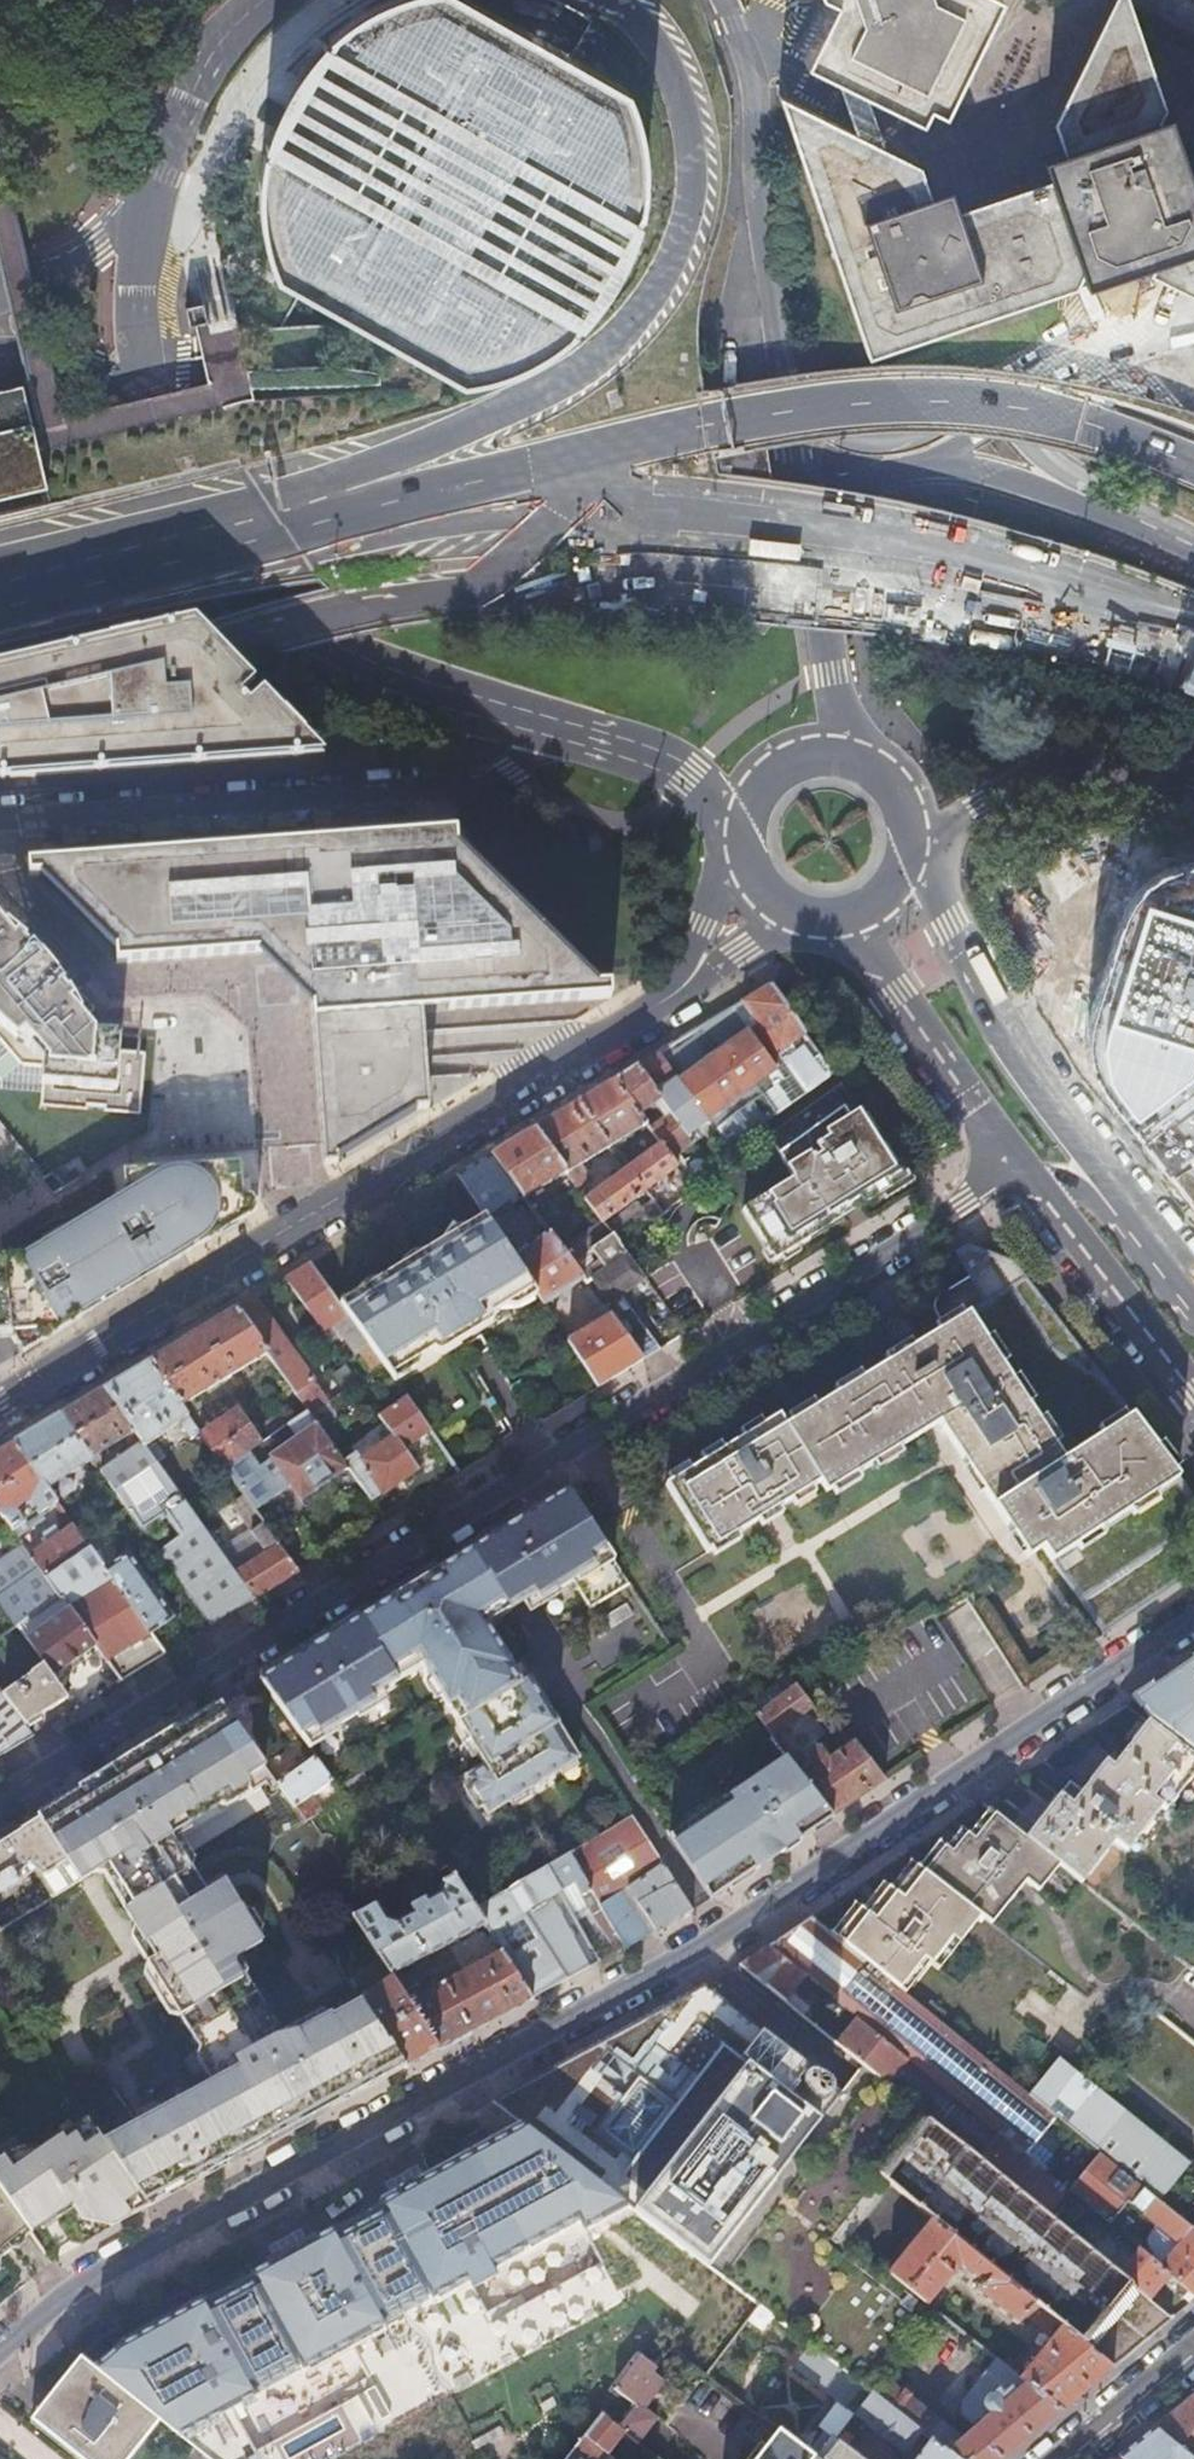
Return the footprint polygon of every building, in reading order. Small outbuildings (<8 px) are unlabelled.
[(472,0),(383,0),(377,3),(363,11),(345,23),(333,33),(322,43),(409,92),(381,141),(353,191),(266,142),(264,152),(262,161),(260,174),(259,188),(259,203),(260,216),(262,229),(277,276),(363,325),(463,381),(481,379),(499,374),(514,368),(527,363),(544,353),(557,345),(571,333),(583,322),(510,280),(566,181),(639,223),(642,212),(645,195),(646,181),(646,167),(645,150),(642,129),(637,110),(629,89),(472,0)] [(1147,0),(1139,0),(1082,128),(1092,154),(1076,161),(1084,183),(991,217),(984,197),(964,205),(952,176),(914,159),(889,148),(814,115),(909,363),(1155,269),(1183,259),(1180,265),(1193,272),(1193,115),(1147,0)] [(965,113),(1014,0),(841,0),(842,5),(858,12),(833,70),(867,85),(894,97),(948,121),(954,108),(965,113)] [(324,93),(338,69),(315,56),(301,80),(324,93)] [(894,97),(867,85),(879,120),(889,148),(914,159),(894,97)] [(613,281),(620,269),(582,248),(576,260),(613,281)] [(49,489),(39,447),(25,385),(0,391),(0,500),(49,489)] [(228,674),(218,664),(182,626),(0,664),(0,765),(1,765),(2,771),(10,771),(10,777),(303,756),(250,705),(253,702),(228,674)] [(456,833),(401,836),(359,839),(172,852),(27,862),(28,876),(40,875),(45,880),(115,949),(116,963),(277,952),(281,955),(285,955),(289,954),(292,952),(309,951),(310,973),(308,978),(308,981),(308,984),(311,988),(323,1164),(337,1163),(337,1156),(415,1109),(427,1108),(429,1107),(421,1001),(447,1000),(449,1010),(611,998),(610,984),(599,985),(457,846),(456,833)] [(1105,1084),(1151,1144),(1182,1184),(1193,1200),(1193,861),(1172,866),(1160,871),(1144,883),(1131,898),(1124,912),(1116,938),(1113,947),(1110,956),(1091,1015),(1089,1028),(1089,1035),(1089,1044),(1090,1049),(1092,1058),(1094,1064),(1099,1073),(1105,1084)] [(46,1066),(43,1106),(140,1114),(144,1054),(120,1052),(121,1035),(96,1033),(80,1015),(82,1013),(59,977),(32,946),(28,942),(7,924),(5,926),(0,920),(0,1012),(5,1019),(1,1023),(18,1041),(22,1038),(46,1066)] [(725,1148),(831,1072),(829,1070),(822,1061),(781,1003),(769,985),(739,1003),(674,1042),(656,1053),(672,1076),(676,1082),(705,1121),(725,1148)] [(672,1076),(656,1053),(645,1059),(635,1066),(652,1089),(672,1076)] [(652,1089),(635,1066),(623,1073),(611,1080),(644,1124),(659,1145),(670,1160),(691,1145),(692,1144),(686,1135),(657,1095),(652,1089)] [(766,1078),(772,1088),(782,1081),(775,1071),(766,1078)] [(676,1082),(672,1076),(652,1089),(657,1095),(676,1082)] [(644,1124),(611,1080),(567,1107),(531,1129),(564,1173),(575,1188),(580,1185),(587,1171),(581,1162),(644,1124)] [(686,1135),(705,1121),(676,1082),(657,1095),(686,1135)] [(851,1114),(836,1090),(768,1140),(791,1179),(739,1211),(772,1260),(847,1216),(864,1206),(904,1182),(859,1109),(851,1114)] [(564,1173),(531,1129),(511,1141),(490,1154),(522,1198),(564,1173)] [(602,1223),(675,1168),(670,1160),(659,1145),(585,1200),(602,1223)] [(522,1198),(490,1154),(473,1164),(456,1174),(483,1215),(484,1217),(487,1221),(522,1198)] [(692,1190),(712,1173),(700,1157),(680,1174),(692,1190)] [(233,1163),(124,1171),(126,1191),(116,1196),(90,1211),(89,1210),(70,1221),(71,1222),(22,1251),(17,1254),(0,1255),(0,1334),(11,1334),(22,1354),(37,1345),(82,1318),(77,1309),(143,1269),(145,1272),(253,1206),(257,1204),(252,1196),(243,1197),(241,1173),(241,1162),(233,1163)] [(234,1227),(257,1213),(253,1206),(145,1272),(143,1269),(77,1309),(82,1318),(97,1309),(143,1281),(184,1256),(234,1227)] [(496,1235),(487,1221),(484,1217),(469,1226),(472,1232),(451,1245),(447,1239),(424,1253),(393,1272),(376,1282),(380,1289),(358,1302),(354,1296),(338,1306),(380,1367),(388,1379),(424,1357),(426,1360),(499,1315),(497,1312),(513,1302),(532,1290),(511,1258),(509,1255),(507,1252),(496,1235)] [(596,1242),(610,1233),(602,1223),(589,1233),(596,1242)] [(451,1234),(450,1236),(448,1238),(447,1239),(451,1245),(472,1232),(469,1226),(465,1227),(459,1228),(455,1231),(451,1234)] [(496,1235),(507,1252),(515,1247),(504,1230),(496,1235)] [(543,1306),(544,1307),(582,1281),(570,1265),(562,1253),(548,1234),(546,1231),(509,1255),(511,1258),(532,1290),(536,1296),(543,1306)] [(652,1354),(657,1351),(620,1298),(644,1280),(612,1237),(611,1235),(590,1251),(598,1261),(589,1267),(591,1269),(595,1275),(589,1280),(609,1306),(603,1309),(640,1361),(652,1354)] [(570,1265),(590,1251),(580,1239),(562,1253),(570,1265)] [(778,1414),(665,1484),(706,1550),(819,1481),(826,1491),(933,1425),(1023,1560),(1039,1548),(1101,1633),(1141,1606),(1193,1571),(1193,1496),(1178,1476),(1171,1467),(1160,1453),(1141,1428),(1124,1406),(1105,1382),(1086,1357),(1065,1330),(1044,1303),(1015,1265),(1012,1261),(965,1245),(953,1252),(968,1277),(938,1295),(937,1296),(936,1296),(936,1297),(935,1297),(935,1298),(934,1299),(933,1300),(933,1301),(933,1302),(933,1303),(932,1304),(932,1305),(932,1306),(932,1307),(933,1308),(933,1309),(933,1310),(934,1311),(934,1312),(944,1327),(930,1335),(922,1340),(907,1349),(785,1425),(778,1414)] [(337,1305),(308,1264),(296,1271),(283,1279),(315,1324),(318,1329),(321,1333),(337,1322),(337,1326),(347,1342),(350,1340),(356,1349),(353,1351),(369,1375),(380,1367),(338,1306),(337,1305)] [(587,1281),(589,1280),(595,1275),(591,1269),(583,1275),(587,1281)] [(359,1290),(358,1292),(356,1294),(354,1296),(358,1302),(380,1289),(376,1282),(372,1283),(367,1285),(363,1287),(359,1290)] [(618,1375),(640,1361),(603,1309),(588,1289),(582,1294),(594,1310),(591,1312),(598,1323),(567,1343),(577,1358),(596,1388),(618,1375)] [(510,1312),(536,1296),(532,1290),(513,1302),(497,1312),(499,1315),(503,1312),(506,1311),(510,1312)] [(322,1398),(252,1298),(235,1308),(268,1355),(301,1402),(306,1410),(322,1398)] [(268,1355),(235,1308),(191,1335),(148,1361),(182,1410),(268,1355)] [(318,1329),(315,1324),(310,1327),(314,1333),(318,1329)] [(388,1379),(392,1384),(419,1368),(420,1364),(426,1360),(424,1357),(388,1379)] [(142,1443),(153,1459),(163,1453),(151,1436),(178,1418),(190,1436),(197,1431),(185,1414),(182,1410),(148,1361),(104,1388),(142,1442),(142,1443)] [(142,1442),(104,1388),(81,1402),(58,1416),(89,1459),(99,1453),(102,1458),(108,1454),(105,1449),(124,1437),(132,1450),(142,1443),(142,1442)] [(402,1449),(427,1432),(404,1398),(403,1399),(378,1415),(377,1416),(391,1437),(401,1451),(402,1449)] [(308,1412),(306,1410),(301,1402),(266,1426),(273,1436),(288,1425),(306,1413),(308,1412)] [(245,1455),(246,1454),(262,1443),(238,1410),(201,1436),(203,1439),(224,1470),(245,1455)] [(245,1455),(224,1470),(241,1493),(260,1520),(265,1527),(291,1509),(281,1494),(289,1488),(300,1502),(329,1482),(347,1470),(346,1469),(342,1464),(309,1418),(306,1413),(288,1425),(296,1437),(268,1457),(269,1459),(257,1469),(246,1454),(245,1455)] [(89,1459),(58,1416),(36,1429),(15,1442),(45,1487),(89,1459)] [(197,1431),(190,1436),(195,1444),(203,1439),(201,1436),(197,1431)] [(381,1495),(417,1470),(402,1449),(401,1451),(391,1437),(368,1453),(364,1449),(354,1457),(353,1456),(342,1464),(346,1469),(347,1470),(362,1491),(369,1502),(380,1494),(381,1495)] [(15,1442),(0,1452),(0,1516),(8,1527),(19,1520),(12,1509),(27,1499),(36,1512),(54,1501),(45,1487),(15,1442)] [(253,1600),(216,1548),(181,1499),(156,1462),(153,1459),(142,1443),(132,1450),(97,1472),(124,1510),(208,1628),(228,1615),(253,1600)] [(354,1497),(362,1491),(347,1470),(329,1482),(339,1495),(339,1496),(340,1496),(340,1497),(341,1497),(342,1498),(343,1498),(343,1499),(344,1499),(345,1499),(346,1499),(347,1500),(348,1500),(349,1499),(350,1499),(351,1499),(352,1498),(353,1498),(354,1497)] [(293,1728),(299,1737),(312,1730),(316,1736),(373,1702),(369,1696),(396,1679),(390,1670),(415,1656),(483,1765),(464,1777),(486,1813),(578,1758),(541,1697),(533,1702),(512,1668),(480,1616),(504,1602),(509,1610),(535,1594),(539,1600),(574,1579),(591,1607),(629,1584),(567,1490),(505,1528),(443,1566),(377,1606),(296,1657),(259,1679),(293,1728)] [(230,1501),(248,1527),(260,1520),(241,1493),(230,1501)] [(216,1548),(253,1600),(275,1587),(297,1573),(265,1527),(260,1520),(248,1527),(216,1548)] [(87,1551),(80,1540),(71,1526),(59,1533),(54,1525),(46,1530),(51,1538),(26,1553),(27,1555),(42,1576),(87,1551)] [(141,1669),(162,1656),(148,1634),(104,1570),(89,1549),(87,1551),(42,1576),(56,1596),(65,1608),(66,1608),(94,1647),(120,1682),(141,1669)] [(104,1570),(148,1634),(172,1618),(127,1554),(104,1570)] [(14,1628),(16,1626),(56,1596),(42,1576),(27,1555),(3,1573),(0,1569),(0,1608),(14,1628)] [(54,1677),(94,1647),(66,1608),(65,1608),(56,1596),(16,1626),(25,1638),(43,1662),(54,1677)] [(1168,1676),(1142,1693),(1139,1695),(1148,1720),(1193,1755),(1193,1658),(1168,1676)] [(24,1725),(68,1699),(52,1678),(54,1677),(43,1662),(29,1673),(30,1675),(2,1697),(24,1725)] [(519,1663),(512,1668),(533,1702),(541,1697),(519,1663)] [(747,1704),(755,1715),(757,1717),(771,1736),(811,1706),(795,1684),(794,1681),(790,1683),(786,1677),(774,1685),(774,1686),(766,1691),(765,1690),(752,1699),(753,1700),(747,1704)] [(32,1736),(24,1725),(2,1697),(0,1695),(0,1756),(4,1753),(32,1736)] [(336,2102),(405,2064),(388,2039),(360,1998),(275,2041),(225,1957),(251,1941),(213,1879),(197,1888),(170,1843),(274,1780),(220,1703),(185,1724),(143,1751),(103,1776),(60,1803),(36,1817),(78,1881),(100,1865),(101,1865),(125,1904),(119,1908),(150,1960),(141,1966),(211,2081),(103,2140),(148,2205),(161,2199),(184,2186),(213,2170),(239,2156),(266,2140),(336,2102)] [(1023,1838),(1050,1859),(1079,1882),(1100,1855),(1113,1838),(1127,1849),(1161,1804),(1167,1808),(1193,1772),(1193,1759),(1145,1722),(1111,1767),(1103,1762),(1081,1791),(1068,1781),(1023,1838)] [(788,1758),(832,1815),(858,1798),(883,1781),(853,1741),(827,1758),(818,1746),(804,1756),(800,1749),(788,1758)] [(811,1830),(832,1815),(788,1758),(786,1756),(729,1794),(733,1801),(674,1841),(711,1898),(750,1871),(789,1845),(811,1830)] [(313,1757),(276,1785),(302,1823),(312,1816),(304,1804),(310,1800),(307,1796),(329,1779),(313,1757)] [(363,1781),(341,1796),(371,1844),(393,1830),(363,1781)] [(963,1833),(948,1852),(941,1846),(922,1870),(978,1915),(981,1917),(1001,1893),(1007,1898),(1022,1879),(1030,1885),(1050,1859),(1023,1838),(992,1813),(971,1840),(963,1833)] [(19,1884),(20,1885),(24,1883),(22,1880),(36,1872),(51,1898),(78,1881),(36,1817),(0,1840),(0,1895),(19,1884)] [(583,1877),(599,1903),(620,1890),(626,1886),(661,1864),(645,1840),(630,1817),(626,1819),(570,1852),(585,1876),(583,1877)] [(570,1852),(545,1866),(559,1891),(571,1912),(586,1904),(613,1951),(615,1950),(624,1945),(607,1918),(599,1903),(583,1877),(585,1876),(570,1852)] [(691,1909),(661,1864),(626,1886),(620,1890),(626,1899),(633,1896),(654,1928),(675,1917),(691,1909)] [(872,1904),(934,1955),(950,1936),(957,1942),(978,1915),(922,1870),(915,1865),(893,1892),(886,1887),(872,1904)] [(500,1949),(531,1996),(565,1977),(598,1959),(571,1912),(559,1891),(545,1866),(538,1870),(529,1875),(473,1908),(483,1924),(500,1949)] [(398,1884),(402,1889),(424,1877),(420,1871),(398,1884)] [(389,1972),(390,1975),(483,1924),(473,1908),(451,1874),(441,1880),(439,1891),(427,1898),(426,1895),(409,1905),(413,1910),(396,1920),(386,1917),(378,1902),(352,1916),(369,1943),(373,1949),(383,1964),(389,1972)] [(607,1918),(624,1945),(648,1932),(626,1899),(620,1890),(599,1903),(607,1918)] [(834,1937),(862,1960),(897,1988),(921,1957),(928,1963),(934,1955),(872,1904),(865,1912),(857,1907),(834,1937)] [(318,1934),(337,1962),(369,1943),(352,1916),(330,1927),(318,1934)] [(804,1975),(832,1997),(856,2017),(906,2058),(957,2099),(998,2132),(978,2157),(1022,2193),(1042,2169),(1045,2166),(1025,2150),(1054,2115),(1026,2092),(897,1988),(862,1960),(834,1937),(809,1917),(789,1931),(768,1945),(804,1975)] [(321,1939),(270,1964),(284,1992),(285,1992),(295,2013),(345,1988),(321,1939)] [(754,1954),(740,1964),(802,2014),(808,2007),(790,1992),(804,1975),(768,1945),(754,1954)] [(371,1971),(383,1964),(373,1949),(368,1952),(371,1957),(364,1961),(371,1971)] [(407,2000),(437,2047),(484,2021),(531,1996),(500,1949),(482,1959),(483,1963),(447,1983),(445,1979),(443,1980),(439,1974),(423,1984),(426,1989),(407,2000)] [(388,2039),(405,2064),(419,2056),(437,2047),(407,2000),(390,1975),(389,1972),(380,1977),(383,1982),(360,1996),(359,1997),(360,1998),(388,2039)] [(722,2276),(774,2210),(795,2183),(780,2171),(816,2124),(840,2093),(704,1984),(681,1996),(651,2013),(610,2035),(577,2053),(562,2061),(524,2082),(502,2094),(493,2099),(494,2100),(524,2123),(629,2204),(722,2276)] [(865,2065),(885,2082),(906,2058),(856,2017),(836,2041),(863,2063),(865,2065)] [(1054,2115),(1074,2131),(1098,2150),(1159,2199),(1165,2192),(1180,2172),(1190,2161),(1095,2085),(1058,2054),(1026,2092),(1054,2115)] [(885,2082),(936,2123),(937,2124),(957,2099),(906,2058),(885,2082)] [(816,2124),(887,2182),(936,2123),(885,2082),(865,2065),(840,2093),(816,2124)] [(957,2099),(937,2124),(978,2157),(998,2132),(957,2099)] [(95,2129),(84,2112),(64,2126),(68,2131),(74,2128),(81,2139),(95,2129)] [(578,2217),(584,2229),(629,2204),(524,2123),(380,2202),(383,2207),(338,2233),(335,2228),(252,2273),(255,2277),(209,2304),(206,2299),(120,2346),(97,2367),(211,2458),(335,2458),(624,2299),(602,2260),(494,2320),(484,2326),(465,2291),(475,2286),(496,2274),(491,2265),(578,2217)] [(887,2182),(920,2209),(930,2217),(1112,2365),(1139,2342),(1150,2333),(1172,2315),(1160,2305),(1150,2297),(1149,2298),(1107,2264),(1108,2263),(1047,2213),(1043,2210),(1022,2193),(978,2157),(937,2124),(936,2123),(887,2182)] [(875,2262),(920,2209),(887,2182),(816,2124),(780,2171),(795,2183),(774,2210),(832,2256),(846,2239),(875,2262)] [(64,2126),(47,2137),(108,2228),(124,2219),(148,2205),(103,2140),(95,2129),(81,2139),(74,2128),(68,2131),(64,2126)] [(0,2150),(0,2184),(29,2226),(32,2230),(68,2207),(79,2222),(108,2228),(47,2137),(38,2143),(13,2159),(4,2147),(0,2150)] [(15,2142),(4,2147),(13,2159),(38,2143),(37,2141),(36,2140),(35,2139),(33,2138),(32,2138),(28,2137),(25,2137),(21,2138),(18,2140),(15,2142)] [(1066,2189),(1108,2223),(1126,2201),(1176,2243),(1159,2265),(1169,2273),(1193,2294),(1193,2228),(1179,2216),(1159,2199),(1098,2150),(1066,2189)] [(1190,2161),(1180,2172),(1191,2181),(1193,2178),(1193,2164),(1190,2161)] [(1042,2169),(1022,2193),(1043,2210),(1047,2213),(1066,2189),(1042,2169)] [(3,2257),(14,2246),(11,2242),(29,2226),(0,2184),(0,2255),(3,2257)] [(1159,2199),(1179,2216),(1186,2207),(1165,2192),(1159,2199)] [(1193,2228),(1193,2198),(1186,2207),(1179,2216),(1193,2228)] [(885,2270),(875,2262),(846,2239),(832,2256),(774,2210),(722,2276),(871,2391),(873,2393),(885,2377),(937,2311),(924,2301),(885,2270)] [(1112,2365),(930,2217),(885,2270),(924,2301),(957,2262),(980,2280),(974,2287),(1016,2321),(1022,2314),(1049,2337),(1018,2375),(1060,2409),(1086,2387),(1112,2365)] [(32,2230),(29,2226),(11,2242),(14,2246),(20,2246),(26,2241),(25,2237),(32,2230)] [(1149,2298),(1150,2297),(1169,2273),(1159,2265),(1127,2239),(1112,2227),(1104,2237),(1119,2249),(1108,2263),(1107,2264),(1149,2298)] [(494,2320),(475,2286),(465,2291),(484,2326),(494,2320)] [(845,2406),(862,2385),(808,2343),(792,2363),(845,2406)] [(674,2346),(672,2345),(656,2365),(641,2354),(615,2389),(636,2405),(620,2426),(625,2430),(638,2440),(658,2416),(645,2406),(667,2379),(656,2370),(674,2346)] [(1000,2361),(1008,2367),(1013,2361),(1005,2355),(1000,2361)] [(84,2356),(33,2419),(62,2443),(69,2448),(82,2458),(129,2458),(161,2419),(149,2409),(120,2385),(104,2373),(97,2367),(86,2358),(84,2356)] [(1060,2409),(1018,2375),(1008,2367),(1000,2361),(995,2357),(961,2398),(961,2413),(971,2422),(979,2415),(983,2421),(964,2437),(885,2377),(873,2393),(872,2393),(920,2430),(930,2438),(958,2458),(1000,2458),(1020,2442),(1060,2409)] [(873,2393),(871,2391),(855,2412),(855,2413),(905,2450),(920,2430),(872,2393),(873,2393)] [(1192,2393),(1189,2395),(1153,2425),(1180,2448),(1193,2429),(1193,2395),(1192,2393)] [(603,2412),(566,2458),(602,2458),(625,2430),(620,2426),(617,2424),(603,2412)] [(1119,2454),(1125,2458),(1193,2458),(1180,2448),(1153,2425),(1136,2440),(1119,2454)] [(782,2429),(764,2451),(758,2458),(810,2458),(814,2454),(782,2429)] [(1180,2448),(1193,2458),(1193,2429),(1180,2448)] [(930,2438),(913,2458),(958,2458),(930,2438)]
